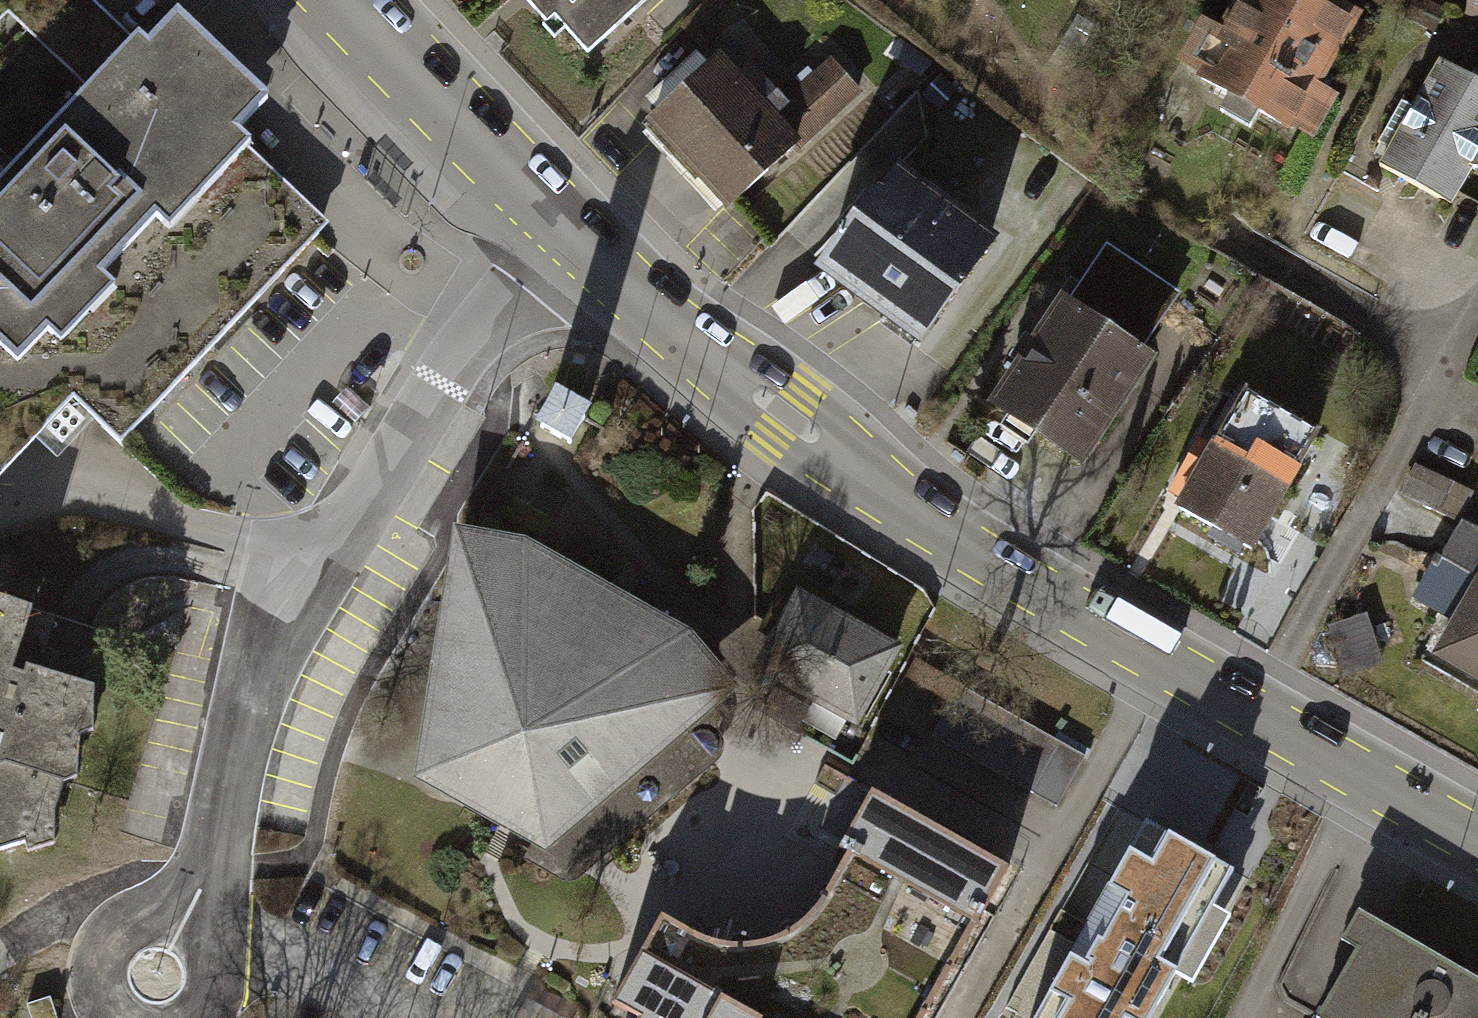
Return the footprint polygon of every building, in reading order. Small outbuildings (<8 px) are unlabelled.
[(3,484),(81,402),(131,449),(136,444),(314,255),(340,228),(248,142),(280,108),(195,28),(162,63),(95,0),(0,0),(0,482),(3,484)] [(596,65),(664,0),(534,0),(596,65)] [(1204,85),(1301,143),(1366,35),(1308,0),(1255,0),(1204,85)] [(651,131),(736,221),(809,153),(777,119),(723,63),(651,131)] [(777,119),(809,153),(869,97),(836,63),(777,119)] [(1380,175),(1455,217),(1477,176),(1477,93),(1439,71),(1380,175)] [(826,281),(933,358),(1010,252),(903,175),(826,281)] [(1111,254),(1073,311),(1143,358),(1181,301),(1111,254)] [(1073,311),(998,422),(1084,479),(1158,368),(1143,358),(1073,311)] [(598,417),(571,392),(548,418),(575,442),(598,417)] [(1291,484),(1218,443),(1178,512),(1251,553),(1291,484)] [(1468,523),(1477,495),(1477,491),(1444,479),(1432,511),(1468,523)] [(454,525),(421,734),(502,779),(528,793),(517,815),(556,838),(561,837),(566,834),(570,830),(571,823),(570,815),(564,810),(583,794),(595,809),(706,715),(708,711),(708,706),(706,699),(702,694),(698,691),(706,672),(650,607),(518,532),(454,525)] [(1429,651),(1477,680),(1477,569),(1429,651)] [(869,725),(909,649),(799,592),(759,668),(869,725)] [(59,871),(68,824),(85,819),(104,725),(24,709),(39,628),(34,609),(0,602),(0,887),(59,871)] [(1089,740),(963,672),(935,723),(1061,791),(1089,740)] [(26,704),(98,719),(104,690),(32,675),(26,704)] [(1012,874),(879,796),(846,852),(856,857),(826,909),(809,930),(784,942),(758,948),(732,948),(712,942),(669,917),(618,1003),(638,1014),(636,1017),(927,1017),(1012,874)] [(1037,1017),(1161,1017),(1180,983),(1200,994),(1243,917),(1224,906),(1244,870),(1150,818),(1037,1017)] [(1333,1017),(1477,1017),(1477,972),(1371,912),(1317,1009),(1333,1017)]
